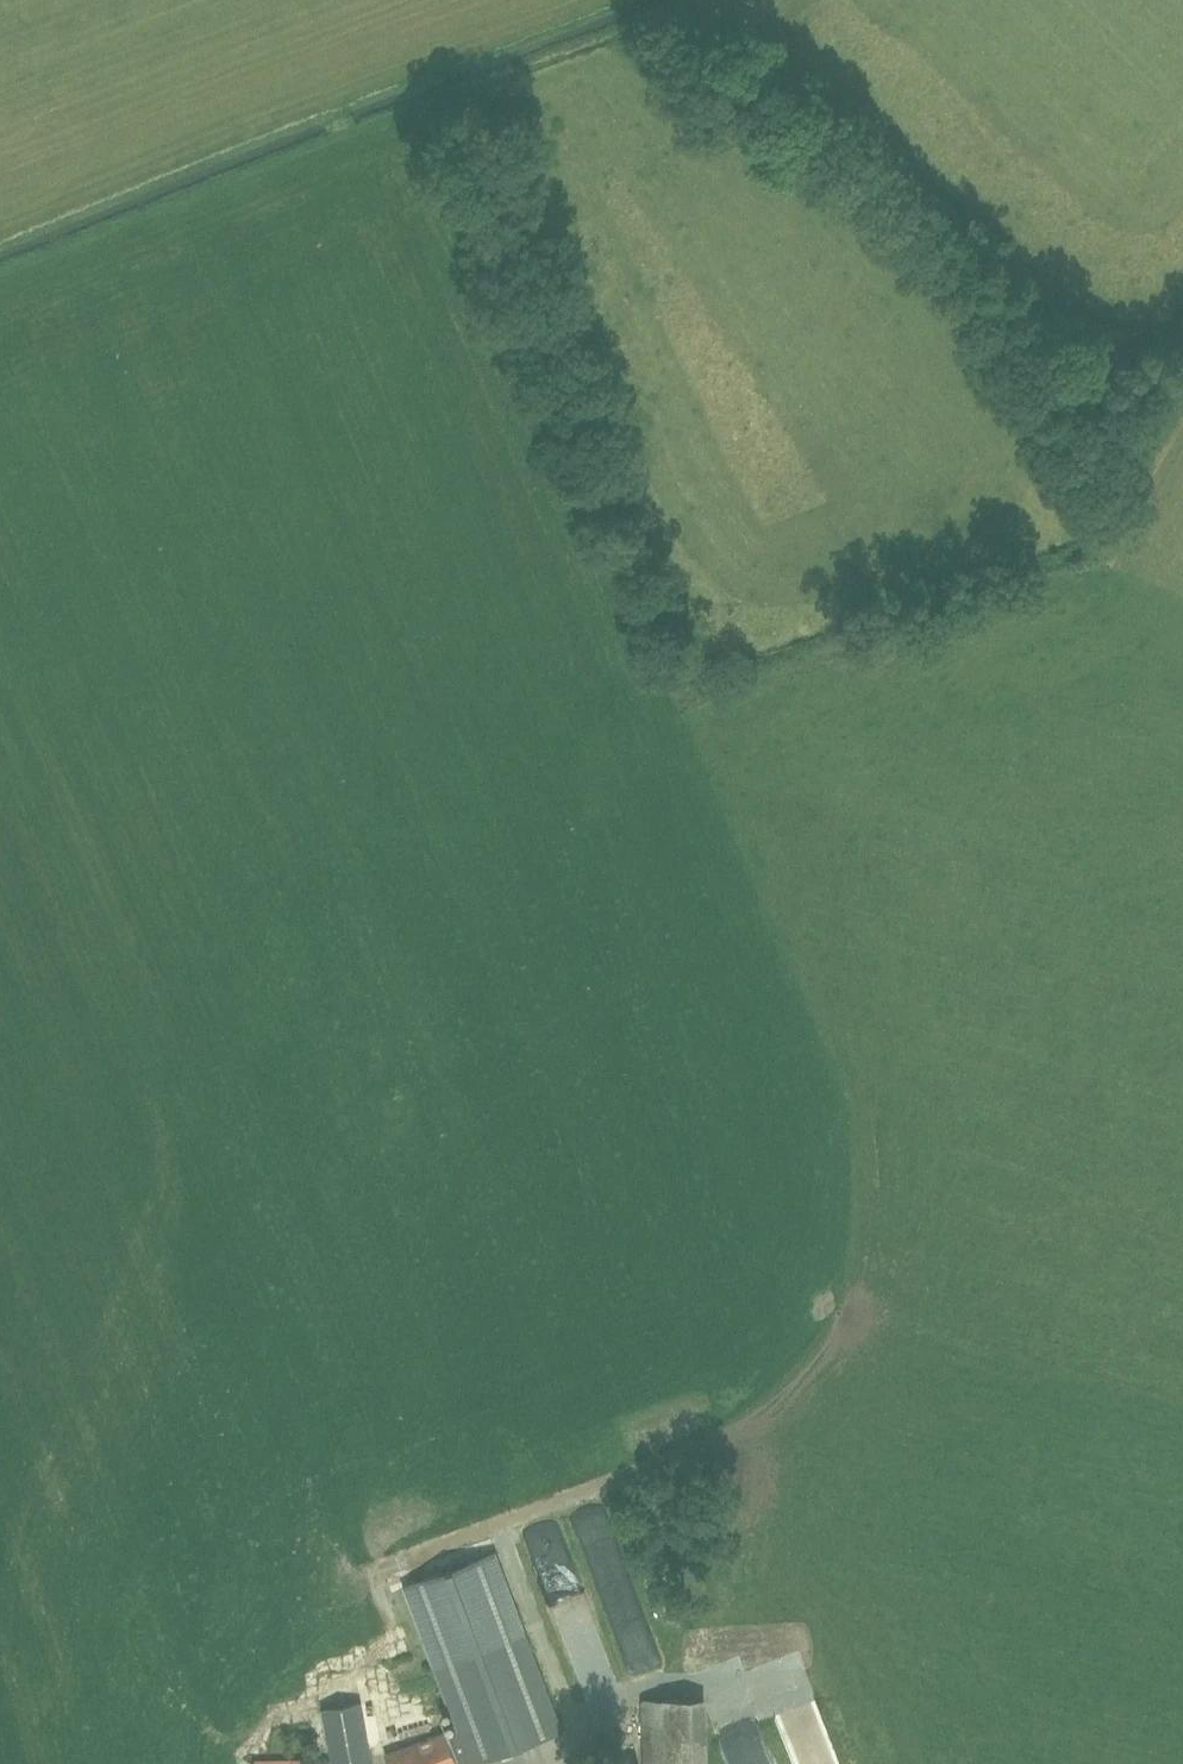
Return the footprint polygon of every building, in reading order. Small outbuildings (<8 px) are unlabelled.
[(532,1537),(548,1575),(575,1564),(559,1526),(532,1537)] [(518,1610),(496,1551),(403,1585),(425,1645),(457,1729),(447,1734),(445,1730),(386,1751),(390,1763),(480,1763),(565,1732),(519,1610),(518,1610)] [(641,1698),(642,1763),(710,1763),(709,1697),(641,1698)] [(361,1702),(321,1709),(332,1763),(373,1763),(361,1702)]
